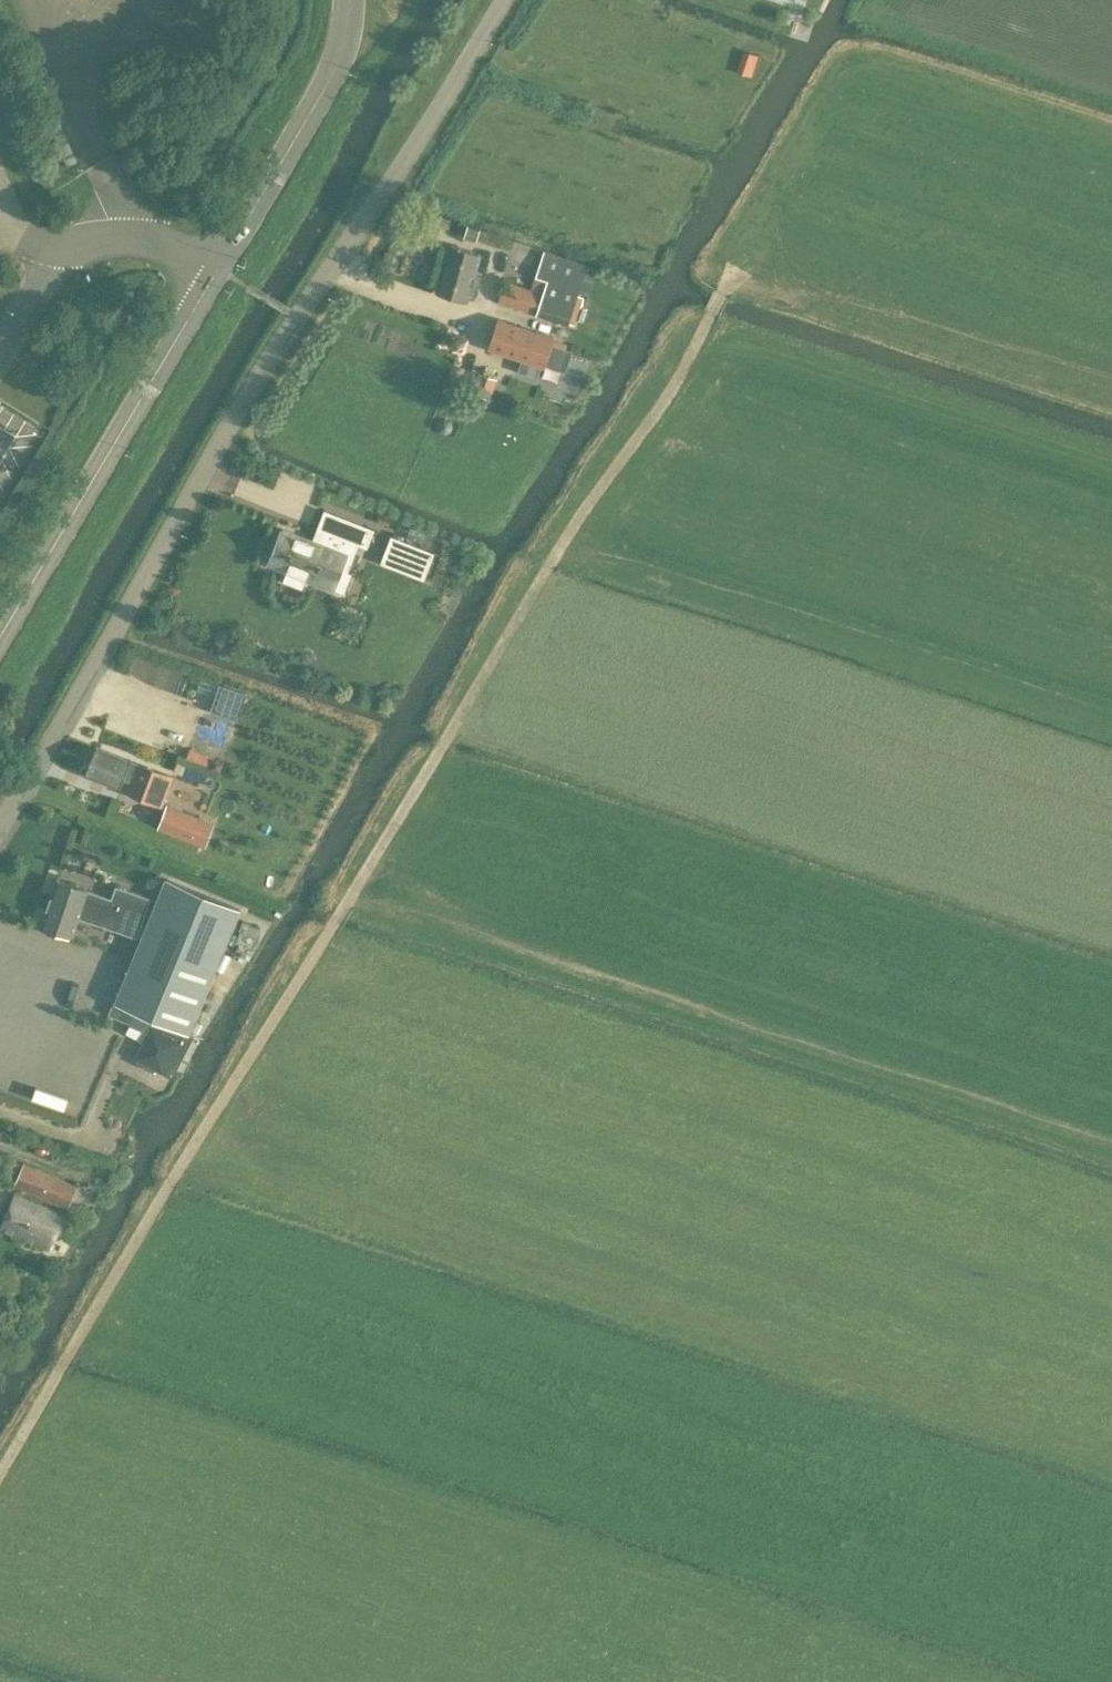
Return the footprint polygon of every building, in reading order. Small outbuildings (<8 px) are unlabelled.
[(752,76),(759,56),(747,52),(740,72),(752,76)] [(476,242),(480,230),(468,226),(464,238),(476,242)] [(495,273),(506,240),(494,236),(483,269),(495,273)] [(482,254),(451,244),(436,291),(467,300),(468,297),(474,298),(481,275),(475,273),(482,254)] [(544,252),(536,277),(547,281),(543,294),(505,282),(499,301),(569,324),(587,266),(544,252)] [(499,320),(490,348),(543,365),(544,363),(559,368),(565,349),(550,344),(552,337),(499,320)] [(479,373),(473,392),(491,398),(497,379),(479,373)] [(438,425),(438,426),(438,427),(439,428),(439,429),(439,430),(440,430),(440,431),(441,431),(441,432),(442,432),(443,432),(443,433),(444,433),(445,433),(446,433),(447,433),(448,433),(449,433),(449,432),(450,432),(450,431),(451,431),(451,430),(452,430),(452,429),(453,428),(453,427),(453,426),(453,425),(453,424),(452,423),(452,422),(451,421),(450,420),(449,420),(449,419),(448,419),(447,419),(446,419),(445,419),(444,419),(443,419),(442,419),(442,420),(441,420),(441,421),(440,421),(440,422),(439,422),(439,423),(439,424),(438,425)] [(341,570),(352,541),(358,543),(367,547),(374,529),(333,514),(321,544),(282,528),(281,528),(267,564),(268,564),(288,571),(284,580),(302,587),(305,578),(334,589),(335,588),(344,591),(350,574),(347,572),(341,570)] [(427,570),(434,553),(392,536),(385,554),(427,570)] [(221,684),(215,711),(241,716),(246,689),(221,684)] [(133,792),(162,803),(173,775),(144,764),(97,746),(86,773),(121,787),(124,778),(137,783),(133,792)] [(225,759),(214,755),(210,765),(221,769),(225,759)] [(157,816),(154,824),(177,834),(192,840),(201,818),(186,812),(162,803),(157,816)] [(114,1001),(109,1014),(131,1023),(136,1010),(150,1017),(147,1021),(138,1039),(144,1042),(140,1050),(136,1058),(140,1059),(138,1062),(148,1067),(155,1068),(170,1076),(184,1048),(187,1050),(194,1036),(189,1033),(189,1032),(240,909),(167,878),(116,1002),(114,1001)] [(148,894),(116,884),(111,897),(84,888),(57,879),(42,926),(69,935),(75,915),(135,934),(148,894)] [(68,1207),(77,1187),(24,1163),(15,1184),(68,1207)] [(49,1249),(64,1216),(15,1194),(0,1227),(49,1249)]
